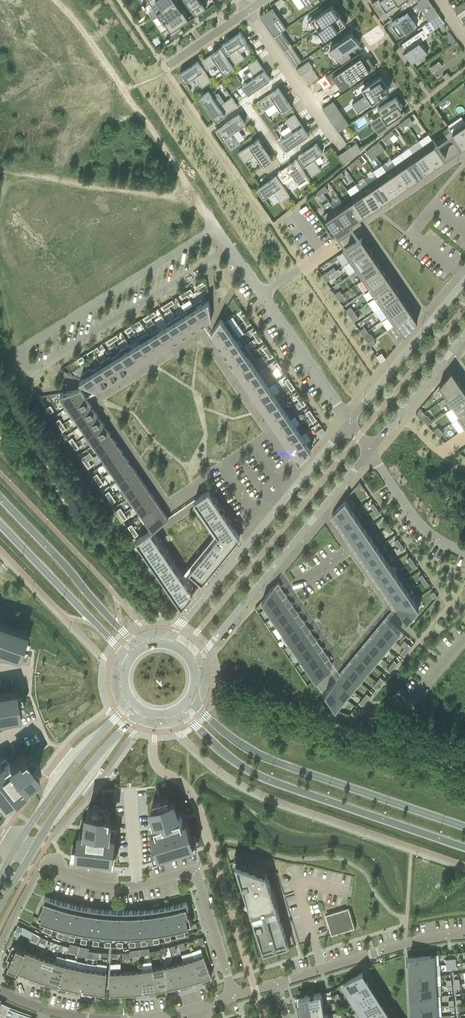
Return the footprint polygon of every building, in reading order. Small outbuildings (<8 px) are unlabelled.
[(149,13),(151,16),(157,12),(161,9),(175,0),(154,0),(151,2),(152,4),(153,6),(155,8),(149,13)] [(151,16),(153,19),(159,15),(162,18),(164,22),(175,14),(182,9),(176,1),(176,0),(175,0),(161,9),(157,12),(151,16)] [(196,14),(206,7),(201,0),(186,0),(196,14)] [(379,3),(382,7),(385,12),(399,3),(401,6),(400,7),(403,11),(418,0),(383,0),(379,3)] [(406,12),(391,23),(399,34),(399,35),(407,30),(408,32),(417,26),(410,17),(422,9),(418,3),(406,11),(406,12)] [(333,17),(338,14),(331,5),(323,10),(321,8),(308,17),(308,18),(309,17),(317,28),(316,29),(316,30),(333,17)] [(434,8),(424,15),(429,21),(439,15),(434,8)] [(464,21),(464,8),(458,13),(456,14),(462,23),(464,21)] [(189,19),(182,9),(175,14),(164,22),(168,28),(161,32),(167,40),(182,29),(179,26),(189,19)] [(338,29),(346,24),(339,13),(338,14),(333,17),(316,30),(318,29),(325,40),(324,41),(324,42),(326,41),(339,32),(338,29)] [(444,22),(439,15),(429,21),(428,22),(433,29),(444,22)] [(266,26),(274,37),(286,28),(279,17),(266,26)] [(423,29),(422,29),(402,43),(406,50),(404,52),(412,64),(426,54),(427,53),(420,42),(428,36),(423,29)] [(222,44),(235,64),(244,58),(237,47),(246,41),(240,32),(222,44)] [(360,44),(352,32),(330,47),(341,63),(351,57),(347,52),(360,44)] [(455,41),(453,34),(446,36),(448,43),(455,41)] [(284,45),(281,47),(284,52),(292,46),(289,41),(284,45)] [(292,46),(284,52),(287,56),(291,53),(295,51),(292,46)] [(220,48),(202,61),(207,69),(217,63),(224,74),(233,68),(220,48)] [(359,53),(325,75),(332,84),(337,81),(342,88),(343,88),(354,81),(356,80),(356,81),(357,82),(376,69),(376,68),(370,59),(368,56),(363,60),(360,57),(361,56),(359,53)] [(247,65),(255,76),(242,85),(248,94),(270,79),(256,59),(247,65)] [(185,82),(194,76),(202,87),(211,81),(197,61),(179,74),(185,82)] [(312,67),(308,61),(296,69),(300,75),(312,67)] [(433,72),(442,66),(439,61),(429,68),(433,72)] [(366,94),(352,103),(358,112),(387,92),(391,90),(389,87),(381,75),(365,85),(361,88),(366,94)] [(353,92),(357,98),(364,93),(360,87),(353,92)] [(278,88),(257,102),(263,111),(275,102),(283,113),(292,107),(278,88)] [(209,91),(200,97),(216,121),(237,106),(231,97),(219,106),(209,91)] [(384,118),(373,126),(379,136),(405,114),(403,112),(400,108),(402,106),(396,97),(390,101),(378,108),(384,118)] [(341,113),(331,120),(338,132),(349,124),(341,113)] [(239,143),(232,132),(245,123),(239,115),(217,129),(231,149),(239,143)] [(293,132),(280,141),(286,149),(308,135),(294,115),(286,121),(293,132)] [(464,138),(464,123),(452,132),(459,142),(464,138)] [(428,134),(419,141),(422,146),(423,146),(436,165),(445,159),(432,140),(428,134)] [(258,140),(238,153),(244,162),(255,154),(263,166),(272,159),(258,140)] [(316,143),(298,156),(312,176),(320,170),(313,159),(322,152),(316,143)] [(356,143),(347,149),(352,157),(361,150),(356,143)] [(422,146),(414,152),(427,171),(430,170),(431,171),(436,168),(435,166),(436,165),(423,146),(422,146)] [(405,158),(418,178),(427,171),(414,152),(405,158)] [(396,165),(409,184),(418,178),(405,158),(396,165)] [(391,159),(382,165),(386,171),(387,171),(400,190),(409,184),(396,165),(395,165),(391,159)] [(296,160),(278,172),(284,181),(293,175),(301,186),(310,180),(296,160)] [(400,190),(387,171),(386,171),(378,177),(391,196),(400,190)] [(276,176),(257,189),(263,197),(273,191),(280,202),(289,196),(276,176)] [(378,177),(369,183),(382,203),(391,196),(378,177)] [(373,209),(382,203),(369,183),(359,190),(373,209)] [(356,184),(347,190),(351,196),(350,196),(353,200),(363,215),(373,209),(359,190),(356,184)] [(363,215),(353,200),(345,205),(342,201),(341,202),(354,221),(363,215)] [(332,208),(347,229),(353,225),(351,223),(354,221),(341,202),(332,208)] [(347,229),(332,208),(323,214),(337,236),(347,229)] [(342,251),(349,261),(368,247),(362,238),(342,251)] [(355,270),(374,256),(368,247),(349,261),(355,270)] [(361,279),(380,266),(374,256),(355,270),(361,279)] [(380,266),(361,279),(367,288),(386,275),(380,266)] [(386,275),(367,288),(373,297),(393,284),(386,275)] [(399,293),(393,284),(373,297),(380,306),(399,293)] [(190,289),(185,292),(187,295),(188,297),(194,294),(190,289)] [(380,306),(386,315),(405,302),(399,293),(380,306)] [(201,299),(192,305),(195,309),(204,324),(205,324),(211,320),(209,301),(209,300),(204,303),(201,299)] [(386,315),(392,324),(411,311),(405,302),(386,315)] [(192,305),(183,310),(185,312),(186,315),(195,330),(205,324),(204,324),(195,309),(192,305)] [(351,307),(346,310),(347,312),(349,315),(354,312),(352,308),(351,307)] [(411,311),(392,324),(399,334),(402,339),(405,335),(418,320),(411,311)] [(185,312),(175,318),(177,321),(186,335),(186,336),(195,330),(186,315),(185,312)] [(354,312),(349,315),(351,318),(354,322),(359,318),(356,315),(354,312)] [(175,318),(166,324),(168,326),(177,341),(186,336),(186,335),(177,321),(175,318)] [(221,318),(211,335),(215,341),(223,335),(234,328),(233,327),(228,320),(224,322),(223,322),(221,318)] [(137,322),(130,326),(132,330),(139,326),(137,322)] [(168,326),(159,331),(160,332),(169,346),(177,341),(168,326)] [(223,335),(215,341),(221,350),(229,344),(236,340),(240,337),(239,336),(234,328),(223,335)] [(158,329),(149,335),(150,337),(160,352),(169,346),(160,332),(159,331),(158,329)] [(148,333),(137,339),(140,343),(140,344),(150,358),(160,352),(150,337),(149,335),(148,333)] [(229,344),(221,350),(226,357),(234,352),(241,347),(236,340),(229,344)] [(140,343),(132,348),(132,349),(141,363),(141,364),(150,358),(140,344),(140,343)] [(129,344),(119,351),(120,353),(122,355),(131,370),(141,364),(141,363),(132,349),(132,348),(129,344)] [(234,352),(226,357),(232,366),(240,361),(247,356),(251,353),(250,352),(245,344),(241,347),(234,352)] [(377,356),(381,362),(386,358),(381,352),(377,356)] [(120,353),(111,358),(113,361),(122,376),(131,370),(122,355),(120,353)] [(110,356),(99,363),(101,365),(102,368),(111,382),(122,376),(113,361),(111,358),(110,356)] [(240,361),(232,366),(237,374),(245,369),(252,364),(251,363),(247,356),(240,361)] [(245,369),(237,374),(243,382),(250,377),(257,372),(257,371),(252,364),(245,369)] [(101,365),(92,370),(93,373),(103,388),(111,382),(102,368),(101,365)] [(84,378),(79,381),(80,381),(81,382),(83,383),(96,392),(103,388),(93,373),(92,370),(90,368),(82,374),(84,378)] [(447,396),(452,393),(462,385),(452,370),(439,385),(447,396)] [(250,377),(243,382),(248,390),(255,385),(263,379),(262,379),(257,372),(250,377)] [(255,385),(248,390),(253,397),(260,393),(268,387),(263,379),(255,385)] [(459,403),(464,399),(464,390),(462,385),(452,393),(447,396),(443,399),(450,409),(452,408),(459,403)] [(260,393),(253,397),(259,405),(265,401),(273,395),(268,387),(260,393)] [(60,400),(59,400),(60,401),(66,409),(75,403),(84,396),(83,394),(80,390),(67,392),(60,393),(63,397),(60,400)] [(265,401),(259,405),(264,413),(270,409),(279,403),(273,395),(265,401)] [(75,403),(66,409),(72,418),(74,417),(81,412),(91,405),(89,403),(84,396),(75,403)] [(464,412),(464,399),(459,403),(452,408),(458,417),(464,412)] [(270,409),(264,413),(269,421),(276,416),(284,411),(279,403),(270,409)] [(81,412),(74,417),(80,426),(87,421),(97,414),(96,413),(91,405),(81,412)] [(276,416),(269,421),(275,429),(287,420),(289,418),(284,411),(276,416)] [(458,417),(456,418),(464,429),(464,428),(464,412),(458,417)] [(87,421),(80,426),(86,435),(92,431),(103,423),(102,422),(97,414),(87,421)] [(287,420),(275,429),(280,436),(286,432),(295,426),(290,419),(289,418),(287,420)] [(86,435),(84,436),(91,447),(93,445),(99,441),(110,434),(108,431),(103,423),(92,431),(86,435)] [(286,432),(280,436),(285,444),(291,440),(300,434),(295,427),(295,426),(286,432)] [(320,432),(317,434),(320,439),(322,436),(325,432),(325,431),(324,430),(320,432)] [(99,441),(93,445),(99,454),(105,450),(116,442),(114,440),(110,434),(99,441)] [(291,440),(285,444),(291,452),(296,448),(306,442),(301,435),(300,434),(291,440)] [(105,450),(99,454),(105,462),(110,458),(122,451),(121,449),(116,442),(105,450)] [(296,448),(291,452),(299,464),(303,459),(311,450),(306,443),(306,442),(296,448)] [(105,462),(103,463),(109,473),(111,472),(117,468),(128,461),(127,458),(122,451),(110,458),(105,462)] [(128,461),(111,472),(117,480),(134,469),(128,461)] [(117,480),(114,482),(120,490),(121,490),(140,477),(134,469),(117,480)] [(140,477),(121,490),(127,499),(134,494),(146,486),(144,484),(140,477)] [(134,494),(127,499),(133,507),(137,505),(139,503),(152,495),(150,493),(146,486),(134,494)] [(219,535),(189,571),(202,581),(203,581),(240,536),(236,530),(231,523),(209,490),(197,498),(195,500),(217,532),(218,535),(219,535)] [(139,503),(137,505),(142,513),(145,511),(157,503),(156,501),(152,495),(139,503)] [(338,521),(353,511),(345,500),(333,514),(338,521)] [(145,511),(142,513),(148,521),(150,519),(163,511),(162,509),(157,503),(145,511)] [(150,519),(148,521),(153,528),(153,529),(168,519),(167,518),(163,511),(150,519)] [(359,520),(353,511),(338,521),(344,530),(359,520)] [(365,529),(359,520),(344,530),(350,539),(365,529)] [(371,538),(365,529),(350,539),(356,548),(371,538)] [(139,538),(136,540),(168,586),(181,606),(182,606),(193,593),(193,592),(183,577),(180,574),(151,531),(150,530),(139,538)] [(377,547),(371,538),(356,548),(362,557),(377,547)] [(383,556),(377,547),(362,557),(368,566),(383,556)] [(389,565),(383,556),(368,566),(375,575),(389,565)] [(396,573),(389,565),(375,575),(381,584),(396,573)] [(402,582),(396,573),(381,584),(387,593),(402,582)] [(408,591),(402,582),(387,593),(393,602),(408,591)] [(267,607),(268,607),(282,598),(280,596),(277,590),(274,586),(262,600),(267,608),(267,607)] [(408,591),(393,602),(399,611),(414,600),(408,591)] [(267,608),(273,617),(273,616),(288,606),(286,604),(283,599),(282,598),(268,607),(267,607),(267,608)] [(419,608),(414,600),(399,611),(407,622),(419,608)] [(273,617),(279,625),(280,625),(294,615),(293,613),(289,608),(288,606),(273,616),(273,617)] [(279,625),(285,634),(286,634),(300,624),(299,622),(295,617),(294,615),(280,625),(279,625)] [(379,628),(393,639),(400,630),(386,619),(379,628)] [(17,654),(25,632),(7,626),(0,624),(0,648),(17,654)] [(285,634),(291,643),(292,643),(306,633),(305,631),(301,626),(300,624),(286,634),(285,634)] [(372,636),(386,648),(393,639),(379,628),(372,636)] [(291,643),(298,652),(312,642),(311,640),(307,634),(306,633),(292,643),(291,643)] [(372,636),(365,644),(379,656),(386,648),(372,636)] [(304,661),(318,651),(317,649),(313,643),(312,642),(298,652),(304,661)] [(365,644),(358,653),(372,664),(379,656),(365,644)] [(310,670),(324,660),(323,658),(319,652),(318,651),(304,661),(310,670)] [(372,664),(358,653),(351,661),(365,672),(365,673),(372,664)] [(310,670),(316,679),(331,669),(325,661),(324,660),(310,670)] [(365,672),(351,661),(345,669),(358,681),(365,673),(365,672)] [(71,666),(61,673),(66,680),(76,673),(71,666)] [(345,669),(338,678),(352,689),(358,681),(345,669)] [(352,689),(338,678),(331,686),(345,697),(352,689)] [(345,697),(331,686),(325,693),(336,708),(345,697)] [(18,713),(14,691),(10,691),(0,693),(0,717),(18,713)] [(5,805),(23,791),(20,788),(20,787),(22,786),(25,784),(24,783),(23,782),(25,781),(37,771),(36,769),(23,753),(17,758),(9,764),(8,762),(3,766),(0,762),(0,763),(0,799),(5,805)] [(173,800),(151,807),(156,821),(157,824),(155,824),(155,826),(157,831),(152,832),(155,843),(159,853),(163,852),(191,843),(194,842),(187,820),(185,821),(182,822),(181,816),(180,816),(178,817),(173,800)] [(79,831),(76,854),(101,857),(112,858),(115,836),(115,835),(111,835),(111,829),(110,829),(109,829),(110,821),(111,811),(88,808),(86,826),(84,826),(83,832),(79,831)] [(264,867),(234,855),(238,867),(235,867),(238,875),(240,875),(247,896),(245,897),(247,905),(251,904),(272,897),(276,896),(273,888),(271,889),(264,867)] [(192,924),(191,920),(190,920),(187,909),(188,909),(186,902),(183,903),(182,902),(182,903),(182,904),(172,906),(163,908),(162,907),(162,908),(160,908),(152,909),(142,910),(142,909),(141,910),(141,911),(131,911),(121,911),(121,910),(120,910),(120,911),(118,911),(110,911),(102,910),(100,910),(100,909),(99,909),(99,910),(89,908),(79,906),(79,905),(78,905),(78,906),(69,904),(59,901),(59,900),(58,900),(58,901),(51,898),(45,896),(43,903),(39,914),(37,917),(38,917),(41,919),(46,920),(52,922),(57,924),(62,925),(68,927),(75,928),(80,929),(86,930),(91,931),(97,932),(103,933),(109,933),(115,933),(120,933),(126,934),(132,933),(138,933),(143,933),(149,932),(155,932),(160,931),(166,930),(172,929),(177,928),(183,926),(191,924),(192,924)] [(278,904),(276,896),(272,897),(251,904),(247,905),(249,913),(251,912),(264,952),(265,956),(289,948),(288,944),(276,905),(278,904)] [(348,908),(325,915),(331,935),(354,928),(348,908)] [(30,938),(30,939),(36,941),(39,936),(33,932),(30,938)] [(69,947),(68,951),(78,954),(78,952),(80,946),(70,944),(69,947)] [(16,971),(25,950),(12,945),(6,959),(10,961),(8,967),(15,970),(15,971),(16,971)] [(35,954),(25,950),(16,971),(26,975),(35,954)] [(44,958),(35,954),(26,975),(36,979),(37,979),(44,958)] [(431,965),(431,955),(431,954),(420,955),(409,956),(409,961),(410,966),(409,966),(413,966),(431,965)] [(55,961),(56,958),(45,955),(44,958),(37,979),(38,979),(48,982),(54,961),(55,961)] [(201,979),(212,975),(204,955),(193,959),(200,980),(201,979),(201,980),(201,979)] [(200,980),(193,959),(183,961),(189,983),(200,980)] [(65,964),(55,961),(54,961),(48,982),(58,985),(58,986),(59,986),(65,964)] [(179,986),(189,983),(183,961),(173,964),(178,986),(179,986)] [(70,988),(75,967),(65,964),(59,986),(60,986),(70,988)] [(178,986),(173,964),(163,967),(167,988),(178,986)] [(413,976),(434,975),(434,965),(431,965),(413,966),(413,976),(412,976),(413,976)] [(81,991),(85,969),(75,967),(70,988),(81,990),(81,991)] [(157,990),(167,988),(163,967),(152,969),(156,990),(156,991),(157,990)] [(93,992),(96,970),(85,969),(81,991),(82,991),(93,992)] [(121,972),(121,969),(110,969),(110,993),(110,994),(111,994),(122,994),(121,972)] [(156,990),(152,969),(142,970),(145,992),(155,990),(155,991),(156,991),(156,990)] [(105,993),(107,972),(96,970),(93,992),(103,994),(104,994),(105,994),(105,993)] [(134,993),(145,992),(142,970),(131,971),(133,993),(134,993)] [(133,993),(131,971),(121,972),(122,994),(133,993)] [(365,976),(362,971),(353,977),(353,976),(343,982),(349,991),(349,992),(365,981),(365,982),(368,980),(368,979),(367,979),(365,976)] [(414,986),(435,985),(434,975),(413,976),(413,986),(413,987),(414,987),(414,986)] [(371,989),(365,982),(365,981),(349,992),(349,991),(347,993),(353,1001),(370,990),(371,990),(371,989)] [(414,997),(435,995),(435,985),(414,986),(414,987),(414,996),(413,996),(413,997),(414,997)] [(376,998),(371,990),(370,990),(353,1001),(358,1010),(376,999),(377,998),(377,997),(376,998)] [(321,993),(304,996),(298,997),(300,1004),(298,1004),(299,1008),(322,1004),(321,993)] [(415,1007),(436,1006),(435,995),(414,997),(414,1006),(414,1007),(415,1007)] [(376,999),(358,1010),(364,1017),(365,1017),(382,1007),(383,1007),(382,1006),(376,999)] [(301,1011),(302,1017),(327,1014),(324,1014),(322,1004),(299,1008),(299,1012),(301,1011)] [(415,1017),(436,1016),(436,1006),(415,1007),(415,1016),(414,1016),(414,1017),(415,1017)] [(382,1007),(365,1017),(383,1017),(387,1016),(388,1015),(387,1015),(382,1007)] [(1,1010),(0,1009),(0,1017),(9,1017),(11,1014),(1,1010)]
